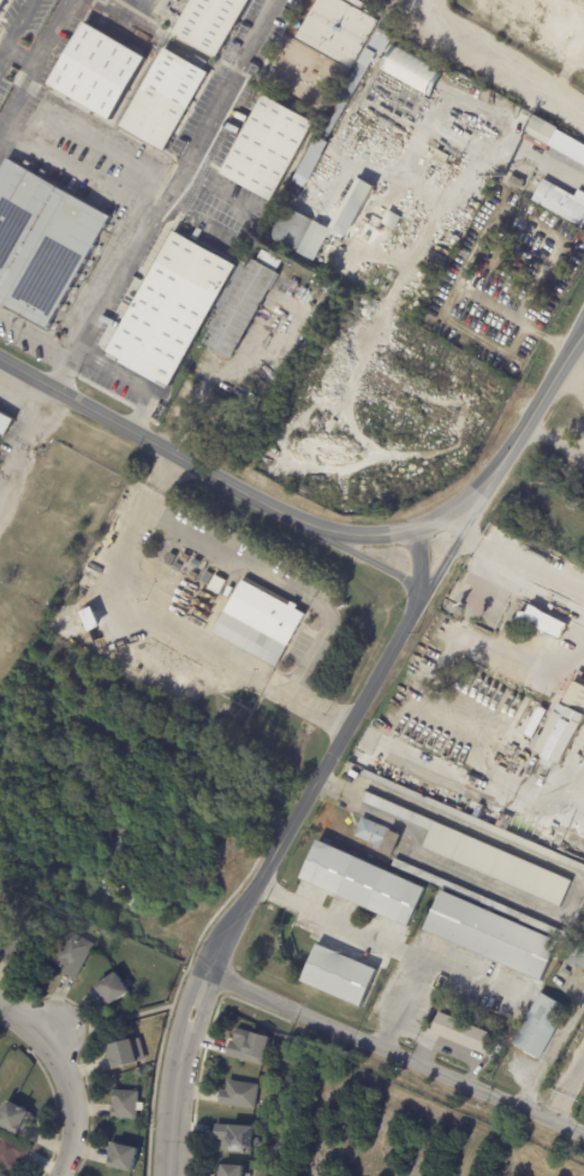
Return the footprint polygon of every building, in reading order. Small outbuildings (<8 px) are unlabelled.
[(175,32),(194,0),(252,0),(220,57),(175,32)] [(149,58),(113,120),(50,84),(87,22),(149,58)] [(399,66),(395,72),(394,70),(393,72),(376,63),(346,114),(335,107),(382,28),(398,37),(386,57),(381,54),(381,55),(399,66)] [(399,46),(433,65),(429,70),(397,51),(399,46)] [(169,51),(190,61),(192,55),(205,63),(202,69),(210,75),(166,153),(121,127),(166,49),(169,51)] [(427,72),(423,78),(393,60),(397,54),(427,72)] [(415,120),(427,95),(378,72),(366,97),(415,120)] [(274,201),(224,174),(267,95),(318,123),(275,202),(274,201)] [(561,127),(552,145),(525,131),(529,123),(531,124),(536,114),(561,127)] [(330,142),(302,196),(291,190),(320,136),(330,142)] [(440,150),(453,156),(449,165),(436,158),(440,150)] [(50,328),(0,300),(0,176),(10,159),(113,218),(50,328)] [(513,183),(516,177),(529,184),(526,190),(513,183)] [(536,179),(541,182),(534,194),(529,191),(535,178),(536,179)] [(579,189),(583,191),(583,227),(534,200),(546,178),(576,196),(579,189)] [(294,210),(314,221),(298,251),(272,237),(288,207),(294,210)] [(334,231),(318,262),(300,254),(317,221),(334,231)] [(230,261),(237,265),(169,390),(106,355),(174,230),(230,261)] [(346,230),(351,232),(346,240),(341,237),(346,230)] [(279,274),(234,360),(231,357),(228,361),(216,354),(217,350),(207,344),(252,259),(255,260),(261,249),(281,260),(275,272),(279,274)] [(5,432),(0,441),(0,408),(17,417),(8,434),(5,432)] [(299,607),(298,608),(309,613),(286,657),(284,655),(278,666),(216,634),(232,604),(221,598),(228,582),(240,588),(246,576),(293,601),(294,600),(300,604),(299,607)] [(547,635),(517,620),(520,611),(526,614),(530,606),(542,611),(541,613),(566,624),(559,640),(547,635)] [(576,684),(583,689),(583,722),(561,766),(553,761),(550,766),(542,761),(543,759),(536,755),(537,753),(532,750),(540,738),(544,741),(561,707),(562,708),(576,684)] [(537,726),(531,740),(525,736),(531,723),(537,726)] [(362,770),(583,867),(583,874),(359,776),(362,770)] [(363,790),(570,880),(558,907),(421,847),(428,830),(359,800),(363,790)] [(383,830),(376,848),(352,837),(359,818),(385,828),(383,830)] [(388,857),(377,851),(387,831),(398,836),(388,857)] [(409,927),(300,879),(317,841),(425,889),(409,927)] [(559,931),(556,939),(389,867),(393,859),(559,931)] [(542,982),(424,931),(441,891),(559,942),(542,982)] [(76,979),(64,972),(66,969),(54,962),(72,931),(96,944),(77,979),(76,979)] [(318,945),(377,970),(362,1008),(302,981),(317,944),(318,945)] [(583,951),(583,952),(583,971),(574,966),(573,968),(561,961),(570,946),(582,954),(583,951)] [(105,1003),(101,997),(102,997),(96,986),(100,984),(101,985),(120,973),(133,992),(114,1004),(114,1003),(107,1006),(105,1003)] [(543,996),(567,1009),(538,1061),(511,1044),(540,993),(543,996)] [(490,1039),(483,1056),(428,1033),(436,1012),(491,1037),(490,1039)] [(228,1055),(233,1040),(236,1041),(239,1027),(257,1033),(258,1029),(275,1035),(269,1057),(267,1057),(264,1065),(228,1055)] [(143,1061),(143,1063),(114,1070),(108,1046),(137,1039),(143,1061)] [(221,1103),(222,1089),(227,1089),(230,1080),(260,1085),(256,1109),(221,1103)] [(114,1118),(117,1092),(141,1093),(141,1104),(145,1104),(144,1112),(139,1111),(139,1119),(114,1118)] [(19,1135),(0,1124),(0,1119),(11,1101),(32,1113),(31,1116),(35,1118),(35,1119),(31,1124),(28,1122),(19,1135)] [(224,1142),(224,1140),(217,1139),(217,1124),(258,1125),(257,1138),(261,1138),(261,1147),(258,1146),(258,1151),(224,1150),(224,1142)] [(20,1175),(0,1163),(0,1138),(2,1133),(35,1150),(34,1152),(26,1164),(22,1160),(19,1164),(25,1166),(20,1175)] [(138,1170),(137,1174),(108,1166),(112,1154),(109,1154),(113,1142),(143,1150),(138,1170)] [(248,1164),(247,1175),(219,1175),(221,1162),(248,1164)]
